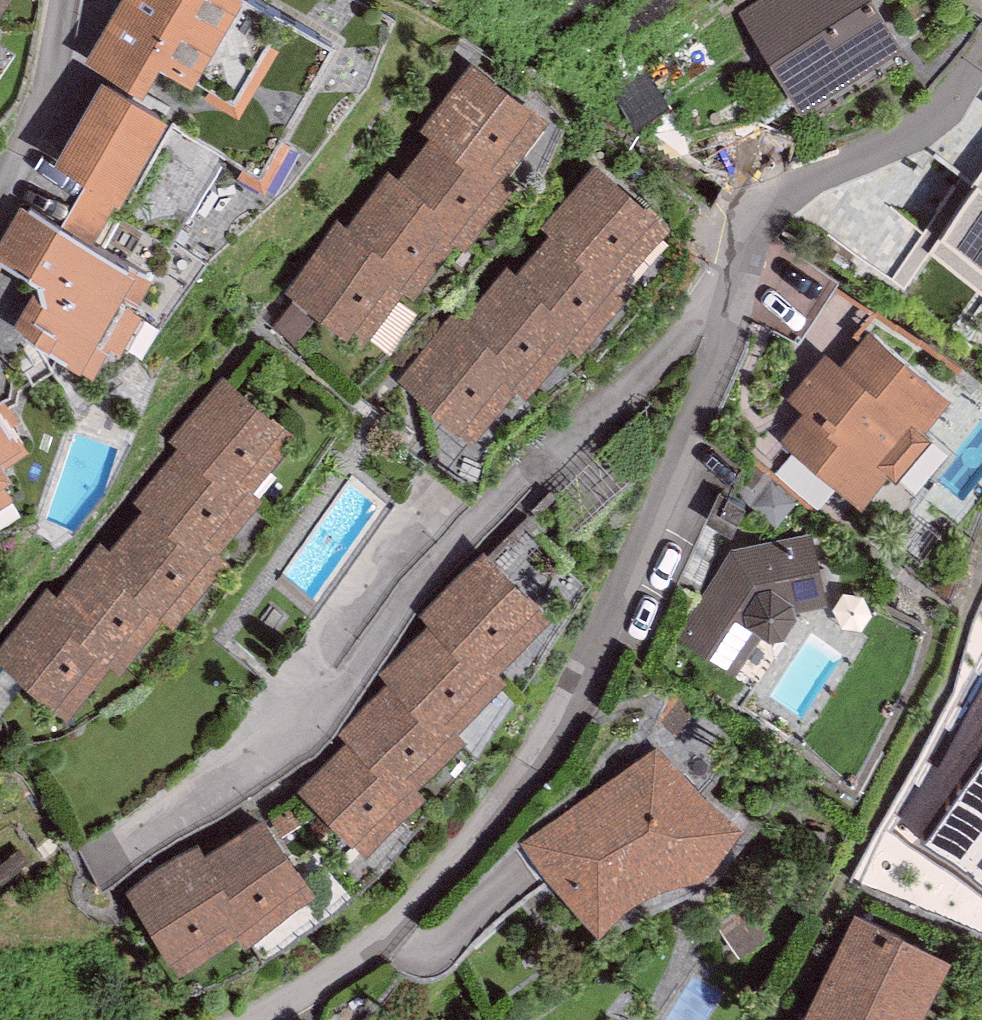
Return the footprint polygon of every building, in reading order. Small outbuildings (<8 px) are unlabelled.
[(12,0),(0,0),(0,18),(12,0)] [(82,63),(141,98),(160,65),(192,86),(242,1),(242,0),(120,0),(82,63)] [(802,113),(904,51),(872,0),(755,0),(738,11),(802,113)] [(429,121),(504,177),(550,121),(471,64),(429,121)] [(169,121),(103,81),(53,165),(120,204),(169,121)] [(464,232),(456,243),(466,251),(515,185),(504,177),(429,121),(420,133),(430,140),(398,183),(464,232)] [(921,245),(981,290),(981,164),(921,245)] [(619,277),(623,281),(669,227),(596,165),(539,230),(550,239),(590,272),(594,267),(614,283),(619,277)] [(398,183),(388,175),(346,231),(415,283),(405,295),(412,301),(456,243),(464,232),(398,183)] [(21,207),(0,242),(0,263),(39,286),(13,330),(81,370),(137,276),(21,207)] [(346,231),(336,223),(283,292),(347,341),(355,331),(369,342),(405,295),(415,283),(346,231)] [(550,239),(517,279),(577,329),(565,343),(570,347),(580,355),(634,290),(623,281),(619,277),(614,283),(594,267),(590,272),(550,239)] [(508,272),(462,326),(525,379),(515,391),(526,399),(570,347),(565,343),(577,329),(517,279),(508,272)] [(462,326),(452,319),(397,384),(470,445),(515,391),(525,379),(462,326)] [(951,400),(869,332),(840,366),(826,354),(787,400),(803,413),(779,441),(861,509),(888,476),(896,483),(931,440),(923,433),(951,400)] [(168,444),(177,452),(239,502),(249,489),(251,490),(295,435),(223,377),(168,444)] [(13,499),(5,487),(12,481),(5,468),(27,456),(0,417),(0,508),(13,499)] [(134,506),(143,513),(206,563),(216,551),(219,553),(262,499),(251,490),(249,489),(239,502),(177,452),(134,506)] [(143,513),(110,555),(98,570),(162,621),(173,630),(228,560),(219,553),(216,551),(206,563),(143,513)] [(828,604),(811,532),(731,550),(673,638),(737,676),(761,637),(768,642),(781,641),(797,620),(796,611),(828,604)] [(110,555),(99,547),(58,602),(46,616),(111,666),(122,674),(162,621),(98,570),(110,555)] [(494,672),(497,675),(552,619),(484,552),(419,617),(428,627),(484,682),(494,672)] [(46,592),(0,650),(0,664),(68,718),(111,666),(46,616),(58,602),(46,592)] [(457,734),(506,684),(497,675),(494,672),(484,682),(428,627),(379,677),(387,684),(445,741),(454,731),(457,734)] [(445,741),(387,684),(338,733),(347,741),(405,798),(415,788),(417,791),(466,742),(457,734),(454,731),(445,741)] [(405,798),(347,741),(297,792),(366,860),(426,799),(417,791),(415,788),(405,798)] [(657,747),(519,845),(546,880),(555,891),(563,899),(599,938),(615,921),(625,912),(634,905),(648,899),(664,890),(682,885),(693,883),(701,881),(708,876),(744,830),(657,747)] [(921,848),(981,891),(981,759),(921,848)] [(262,818),(203,856),(256,937),(315,898),(262,818)] [(198,848),(126,894),(178,974),(239,935),(245,944),(256,937),(203,856),(198,848)] [(905,1019),(918,1019),(947,962),(856,919),(826,982),(905,1019)] [(826,982),(807,1019),(905,1019),(826,982)]
